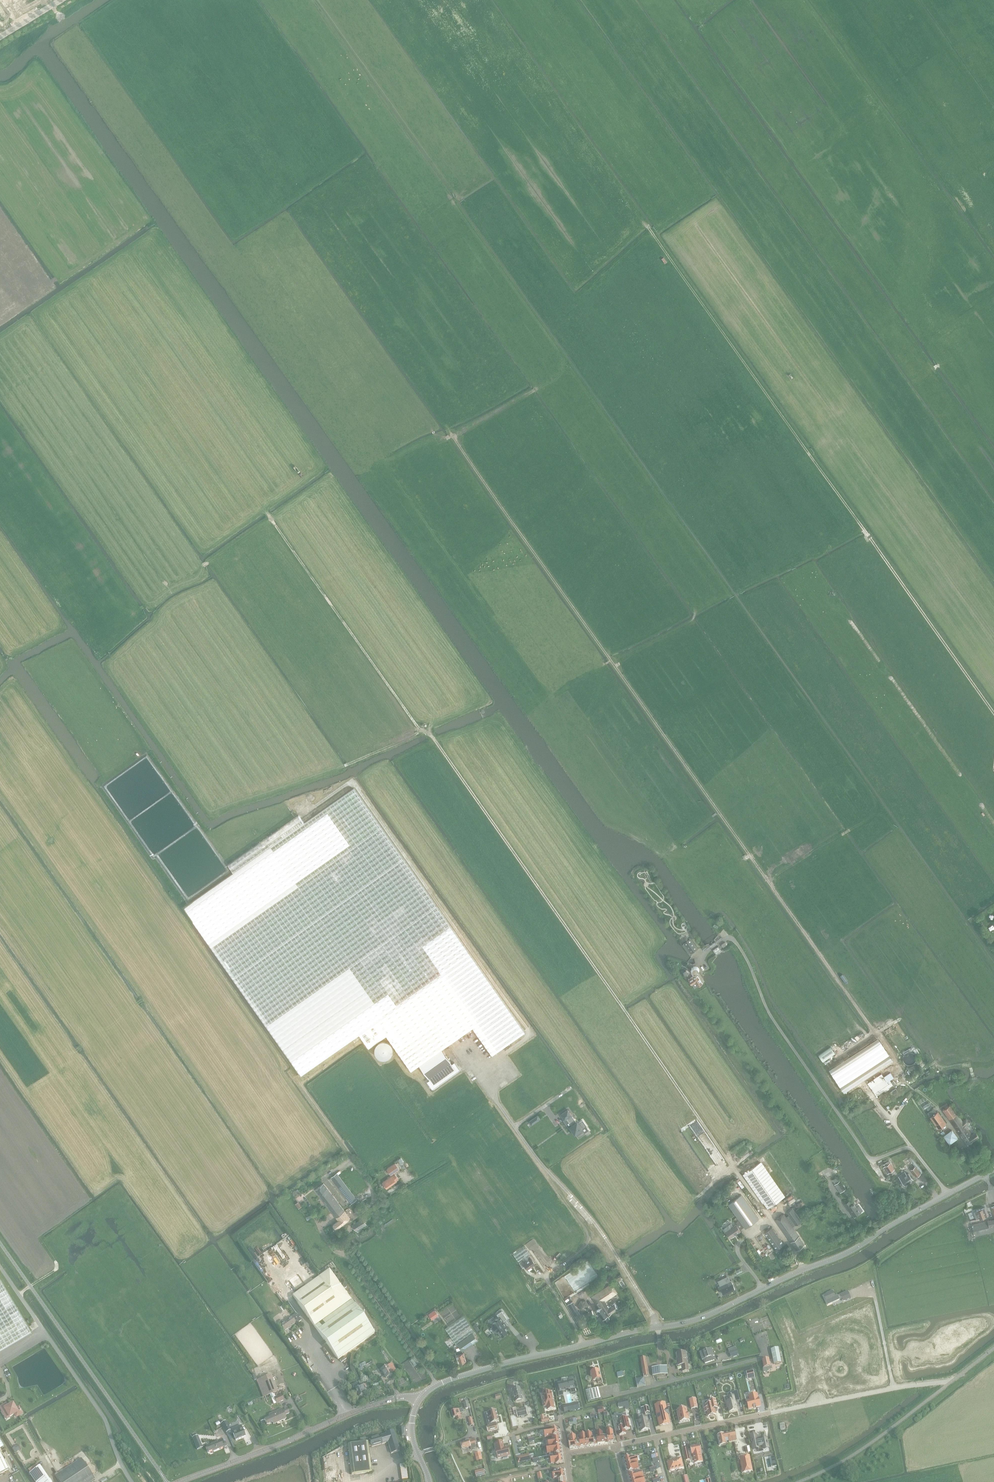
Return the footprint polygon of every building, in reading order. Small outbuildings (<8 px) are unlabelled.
[(450,1062),(441,1049),(473,1028),(492,1056),(525,1032),(354,788),(304,823),(299,815),(294,818),(228,865),(233,872),(188,904),(184,907),(301,1075),(359,1034),(369,1048),(387,1036),(411,1071),(420,1065),(433,1084),(455,1069),(452,1064),(451,1064),(450,1062)] [(691,938),(683,943),(691,954),(698,948),(691,938)] [(691,970),(691,971),(691,972),(691,973),(692,974),(693,975),(694,975),(695,975),(696,975),(697,975),(698,974),(699,973),(700,972),(700,971),(700,970),(700,969),(699,969),(699,968),(699,967),(698,967),(697,967),(697,966),(696,966),(695,966),(694,966),(693,966),(693,967),(692,967),(692,968),(691,968),(691,969),(691,970)] [(698,986),(702,984),(698,976),(694,979),(692,976),(688,979),(691,984),(695,981),(698,986)] [(878,1037),(829,1070),(844,1092),(893,1060),(878,1037)] [(393,1047),(393,1046),(392,1044),(391,1043),(390,1042),(388,1041),(387,1041),(385,1040),(384,1040),(382,1040),(381,1041),(379,1042),(378,1042),(377,1044),(376,1045),(375,1046),(375,1048),(375,1049),(375,1051),(375,1052),(376,1054),(377,1055),(378,1056),(379,1057),(381,1058),(382,1058),(384,1059),(385,1059),(387,1058),(388,1058),(389,1057),(391,1056),(392,1055),(392,1053),(393,1052),(393,1050),(393,1049),(393,1047)] [(819,1055),(823,1062),(835,1053),(831,1047),(819,1055)] [(871,1100),(878,1096),(880,1099),(884,1096),(882,1092),(893,1085),(890,1080),(894,1077),(891,1072),(884,1077),(882,1073),(868,1083),(862,1087),(871,1100)] [(967,1145),(979,1136),(976,1132),(972,1135),(967,1128),(968,1128),(966,1126),(967,1125),(966,1124),(969,1122),(967,1119),(963,1122),(960,1118),(961,1117),(960,1116),(959,1117),(950,1104),(943,1110),(967,1145)] [(572,1115),(568,1110),(561,1114),(564,1120),(566,1118),(571,1126),(570,1127),(575,1134),(576,1133),(579,1137),(585,1133),(584,1133),(588,1130),(586,1126),(583,1121),(578,1124),(577,1122),(576,1123),(571,1115),(572,1115)] [(939,1129),(946,1124),(938,1112),(930,1117),(937,1126),(935,1128),(936,1130),(938,1129),(939,1129)] [(538,1116),(529,1121),(532,1125),(540,1120),(538,1116)] [(958,1138),(952,1129),(944,1135),(950,1144),(958,1138)] [(916,1176),(920,1173),(923,1171),(911,1156),(909,1158),(915,1167),(911,1170),(916,1176)] [(768,1209),(784,1197),(769,1174),(760,1162),(743,1174),(752,1186),(768,1209)] [(398,1178),(397,1177),(395,1174),(395,1173),(400,1169),(395,1163),(387,1169),(391,1175),(393,1174),(393,1175),(383,1182),(387,1188),(398,1181),(396,1179),(398,1178)] [(883,1167),(887,1174),(894,1169),(890,1163),(883,1167)] [(905,1185),(913,1179),(908,1173),(907,1175),(905,1172),(899,1177),(905,1185)] [(351,1204),(356,1200),(336,1173),(331,1177),(351,1204)] [(834,1184),(840,1192),(846,1189),(837,1176),(832,1180),(835,1184),(834,1184)] [(315,1190),(321,1198),(326,1204),(337,1218),(345,1212),(323,1184),(315,1190)] [(728,1204),(739,1220),(744,1227),(745,1229),(758,1219),(741,1195),(728,1204)] [(857,1208),(854,1204),(852,1204),(850,1201),(845,1204),(849,1211),(850,1211),(854,1216),(862,1211),(859,1206),(857,1208)] [(792,1208),(786,1212),(796,1225),(801,1221),(792,1208)] [(976,1219),(979,1218),(980,1219),(988,1216),(985,1208),(977,1211),(977,1212),(974,1213),(976,1219)] [(350,1218),(345,1212),(337,1218),(339,1221),(334,1225),(336,1228),(350,1218)] [(804,1244),(784,1214),(783,1214),(775,1219),(796,1250),(804,1244)] [(353,1224),(358,1233),(362,1230),(361,1229),(363,1228),(364,1229),(368,1226),(362,1218),(353,1224)] [(993,1232),(993,1219),(988,1220),(988,1221),(972,1225),(974,1236),(993,1232)] [(740,1230),(744,1227),(739,1220),(736,1222),(737,1224),(733,1227),(731,1223),(723,1229),(730,1239),(740,1231),(740,1230)] [(771,1227),(764,1232),(776,1249),(784,1244),(771,1227)] [(529,1255),(529,1254),(530,1253),(525,1246),(513,1254),(519,1261),(525,1257),(525,1258),(527,1261),(524,1264),(522,1261),(519,1263),(522,1268),(525,1266),(527,1269),(529,1271),(534,1267),(532,1265),(535,1263),(531,1258),(529,1255)] [(338,1359),(375,1333),(351,1300),(330,1270),(293,1296),(315,1327),(338,1359)] [(720,1285),(718,1286),(720,1290),(721,1289),(724,1294),(735,1289),(731,1280),(730,1280),(728,1276),(718,1281),(720,1285)] [(31,1331),(0,1279),(0,1349),(31,1331)] [(591,1296),(599,1308),(597,1310),(605,1322),(607,1322),(609,1321),(609,1319),(607,1315),(618,1307),(615,1303),(609,1307),(605,1301),(616,1294),(610,1285),(591,1296)] [(829,1293),(823,1296),(827,1303),(828,1305),(839,1299),(838,1296),(835,1297),(832,1291),(828,1293),(829,1293)] [(847,1291),(840,1295),(842,1299),(845,1298),(846,1300),(850,1298),(847,1291)] [(586,1300),(581,1300),(578,1305),(581,1310),(586,1310),(589,1305),(586,1300)] [(582,1318),(573,1301),(567,1304),(577,1321),(582,1318)] [(435,1310),(429,1314),(432,1319),(439,1315),(435,1310)] [(497,1329),(501,1335),(507,1331),(504,1327),(506,1325),(503,1321),(507,1318),(502,1311),(497,1314),(499,1317),(496,1320),(496,1321),(493,1323),(494,1325),(493,1326),(496,1330),(497,1329)] [(297,1315),(296,1314),(284,1322),(282,1320),(279,1322),(285,1331),(296,1323),(296,1324),(301,1321),(299,1318),(300,1317),(300,1316),(298,1314),(297,1315)] [(456,1349),(458,1354),(456,1354),(456,1355),(457,1359),(459,1359),(460,1362),(466,1360),(464,1352),(463,1352),(462,1351),(473,1343),(481,1356),(487,1352),(479,1339),(478,1340),(473,1333),(474,1332),(463,1316),(445,1329),(456,1344),(457,1343),(460,1347),(456,1349)] [(712,1348),(699,1352),(702,1360),(703,1360),(704,1361),(705,1364),(714,1360),(713,1358),(713,1356),(714,1356),(712,1348)] [(778,1348),(771,1350),(774,1364),(781,1363),(778,1348)] [(683,1372),(688,1371),(688,1364),(687,1364),(686,1352),(677,1353),(678,1361),(677,1361),(678,1365),(682,1365),(683,1372)] [(640,1358),(641,1362),(642,1369),(644,1377),(649,1376),(646,1357),(640,1358)] [(769,1371),(769,1370),(772,1370),(771,1363),(769,1363),(769,1359),(766,1360),(765,1359),(763,1360),(763,1361),(762,1361),(764,1368),(763,1368),(764,1372),(769,1371)] [(392,1373),(396,1371),(391,1363),(381,1369),(386,1378),(392,1374),(392,1373)] [(653,1376),(662,1375),(668,1374),(667,1366),(652,1368),(653,1376)] [(598,1383),(601,1382),(601,1379),(601,1378),(599,1370),(591,1372),(592,1373),(591,1373),(592,1375),(593,1376),(594,1380),(597,1379),(598,1383)] [(263,1397),(277,1391),(271,1375),(257,1380),(263,1397)] [(564,1382),(558,1384),(560,1393),(566,1391),(566,1392),(569,1391),(575,1389),(573,1380),(567,1382),(564,1382)] [(363,1385),(358,1387),(357,1383),(352,1385),(354,1389),(355,1388),(359,1397),(364,1395),(363,1394),(367,1393),(365,1388),(366,1387),(365,1384),(363,1385)] [(586,1391),(588,1401),(601,1399),(598,1387),(586,1391)] [(513,1389),(512,1390),(514,1399),(515,1399),(516,1402),(523,1400),(522,1397),(520,1388),(516,1389),(515,1388),(514,1389),(513,1389)] [(730,1401),(726,1402),(727,1407),(728,1407),(729,1412),(737,1410),(735,1403),(736,1403),(736,1401),(740,1400),(737,1391),(732,1392),(733,1392),(734,1395),(729,1396),(729,1397),(730,1401)] [(553,1405),(554,1405),(552,1399),(553,1399),(551,1392),(551,1393),(551,1392),(542,1394),(543,1399),(543,1401),(545,1407),(547,1406),(548,1410),(554,1408),(553,1405)] [(750,1400),(747,1401),(749,1409),(760,1406),(758,1398),(757,1394),(749,1396),(750,1400)] [(277,1403),(284,1400),(281,1395),(274,1398),(277,1403)] [(689,1399),(691,1409),(698,1408),(696,1398),(689,1399)] [(714,1409),(718,1408),(716,1399),(710,1401),(710,1404),(705,1405),(706,1408),(704,1408),(705,1412),(707,1412),(708,1417),(716,1415),(714,1409)] [(578,1403),(568,1405),(569,1411),(580,1409),(578,1403)] [(660,1426),(670,1423),(668,1414),(669,1414),(668,1414),(667,1408),(666,1408),(665,1404),(665,1403),(660,1404),(660,1406),(656,1407),(657,1410),(656,1410),(660,1426)] [(6,1404),(0,1408),(4,1413),(6,1412),(10,1417),(15,1414),(17,1417),(22,1413),(19,1408),(16,1409),(13,1404),(8,1407),(6,1404)] [(285,1415),(289,1413),(287,1408),(283,1410),(282,1408),(269,1414),(270,1417),(265,1419),(267,1424),(272,1422),(273,1424),(286,1418),(285,1415)] [(462,1408),(451,1412),(453,1418),(457,1417),(458,1420),(462,1419),(460,1413),(463,1412),(462,1408)] [(516,1410),(518,1417),(527,1415),(526,1408),(516,1410)] [(688,1413),(686,1408),(677,1410),(680,1423),(689,1421),(688,1418),(689,1417),(689,1413),(688,1413)] [(499,1422),(496,1410),(488,1412),(491,1424),(492,1423),(492,1426),(487,1427),(488,1432),(498,1429),(497,1425),(496,1425),(496,1423),(499,1422)] [(620,1419),(615,1420),(617,1428),(618,1427),(620,1435),(626,1434),(625,1430),(630,1429),(629,1425),(629,1422),(628,1422),(627,1417),(626,1413),(619,1415),(620,1419)] [(646,1413),(645,1413),(643,1413),(644,1418),(639,1419),(639,1423),(638,1423),(639,1427),(640,1427),(641,1431),(643,1431),(646,1430),(649,1429),(648,1424),(648,1422),(647,1417),(646,1413)] [(221,1424),(226,1432),(231,1430),(226,1421),(221,1424)] [(231,1430),(236,1440),(245,1436),(241,1426),(231,1430)] [(544,1431),(545,1437),(552,1436),(559,1435),(558,1429),(544,1431)] [(366,1438),(360,1438),(361,1443),(368,1442),(369,1447),(371,1446),(372,1447),(373,1446),(375,1446),(377,1445),(379,1444),(382,1444),(384,1443),(388,1442),(391,1453),(400,1451),(398,1446),(394,1430),(386,1433),(386,1434),(380,1435),(380,1434),(366,1438)] [(606,1431),(607,1436),(608,1443),(614,1442),(613,1430),(606,1431)] [(596,1433),(597,1437),(598,1445),(608,1443),(607,1436),(603,1437),(602,1432),(596,1433)] [(728,1442),(736,1440),(735,1432),(717,1435),(720,1446),(726,1444),(725,1441),(728,1440),(728,1442)] [(587,1446),(598,1445),(597,1437),(593,1438),(592,1436),(592,1433),(586,1434),(587,1446)] [(587,1446),(586,1434),(580,1435),(580,1440),(576,1440),(577,1447),(587,1446)] [(561,1445),(559,1435),(552,1436),(553,1440),(545,1441),(546,1447),(561,1445)] [(756,1435),(750,1436),(753,1449),(754,1454),(773,1450),(771,1440),(767,1441),(767,1440),(767,1438),(766,1438),(765,1439),(765,1438),(763,1439),(761,1440),(761,1438),(758,1439),(758,1438),(757,1438),(756,1435)] [(198,1436),(192,1438),(195,1446),(201,1443),(198,1436)] [(577,1447),(576,1440),(576,1436),(569,1437),(570,1441),(569,1442),(570,1448),(577,1447)] [(476,1445),(475,1443),(474,1439),(469,1440),(468,1440),(466,1441),(465,1442),(461,1443),(463,1449),(471,1447),(471,1449),(476,1448),(475,1445),(476,1445)] [(206,1446),(209,1452),(213,1450),(213,1451),(223,1447),(221,1440),(206,1446)] [(498,1459),(503,1458),(503,1459),(508,1458),(508,1457),(510,1456),(508,1447),(504,1448),(503,1442),(495,1444),(497,1450),(496,1450),(498,1459)] [(547,1454),(554,1453),(555,1456),(562,1455),(561,1445),(546,1447),(547,1454)] [(703,1462),(701,1453),(702,1453),(700,1445),(690,1447),(691,1449),(691,1450),(692,1455),(694,1464),(703,1462)] [(9,1469),(0,1453),(0,1474),(9,1469)] [(520,1456),(521,1462),(530,1460),(529,1454),(520,1456)] [(551,1464),(556,1463),(556,1464),(563,1463),(562,1455),(555,1456),(550,1457),(551,1464)] [(626,1466),(637,1463),(638,1462),(637,1456),(631,1458),(631,1457),(624,1458),(626,1466)] [(750,1457),(740,1459),(743,1473),(752,1471),(750,1457)] [(59,1481),(90,1481),(95,1478),(81,1458),(55,1476),(59,1481)] [(683,1468),(681,1458),(668,1462),(670,1471),(683,1468)] [(626,1466),(628,1476),(635,1474),(634,1470),(637,1469),(639,1468),(637,1463),(626,1466)] [(29,1473),(36,1481),(51,1481),(40,1466),(29,1473)] [(552,1473),(553,1479),(558,1478),(559,1481),(564,1481),(566,1481),(564,1471),(552,1473)] [(630,1481),(644,1478),(642,1472),(635,1474),(628,1476),(630,1481)]
